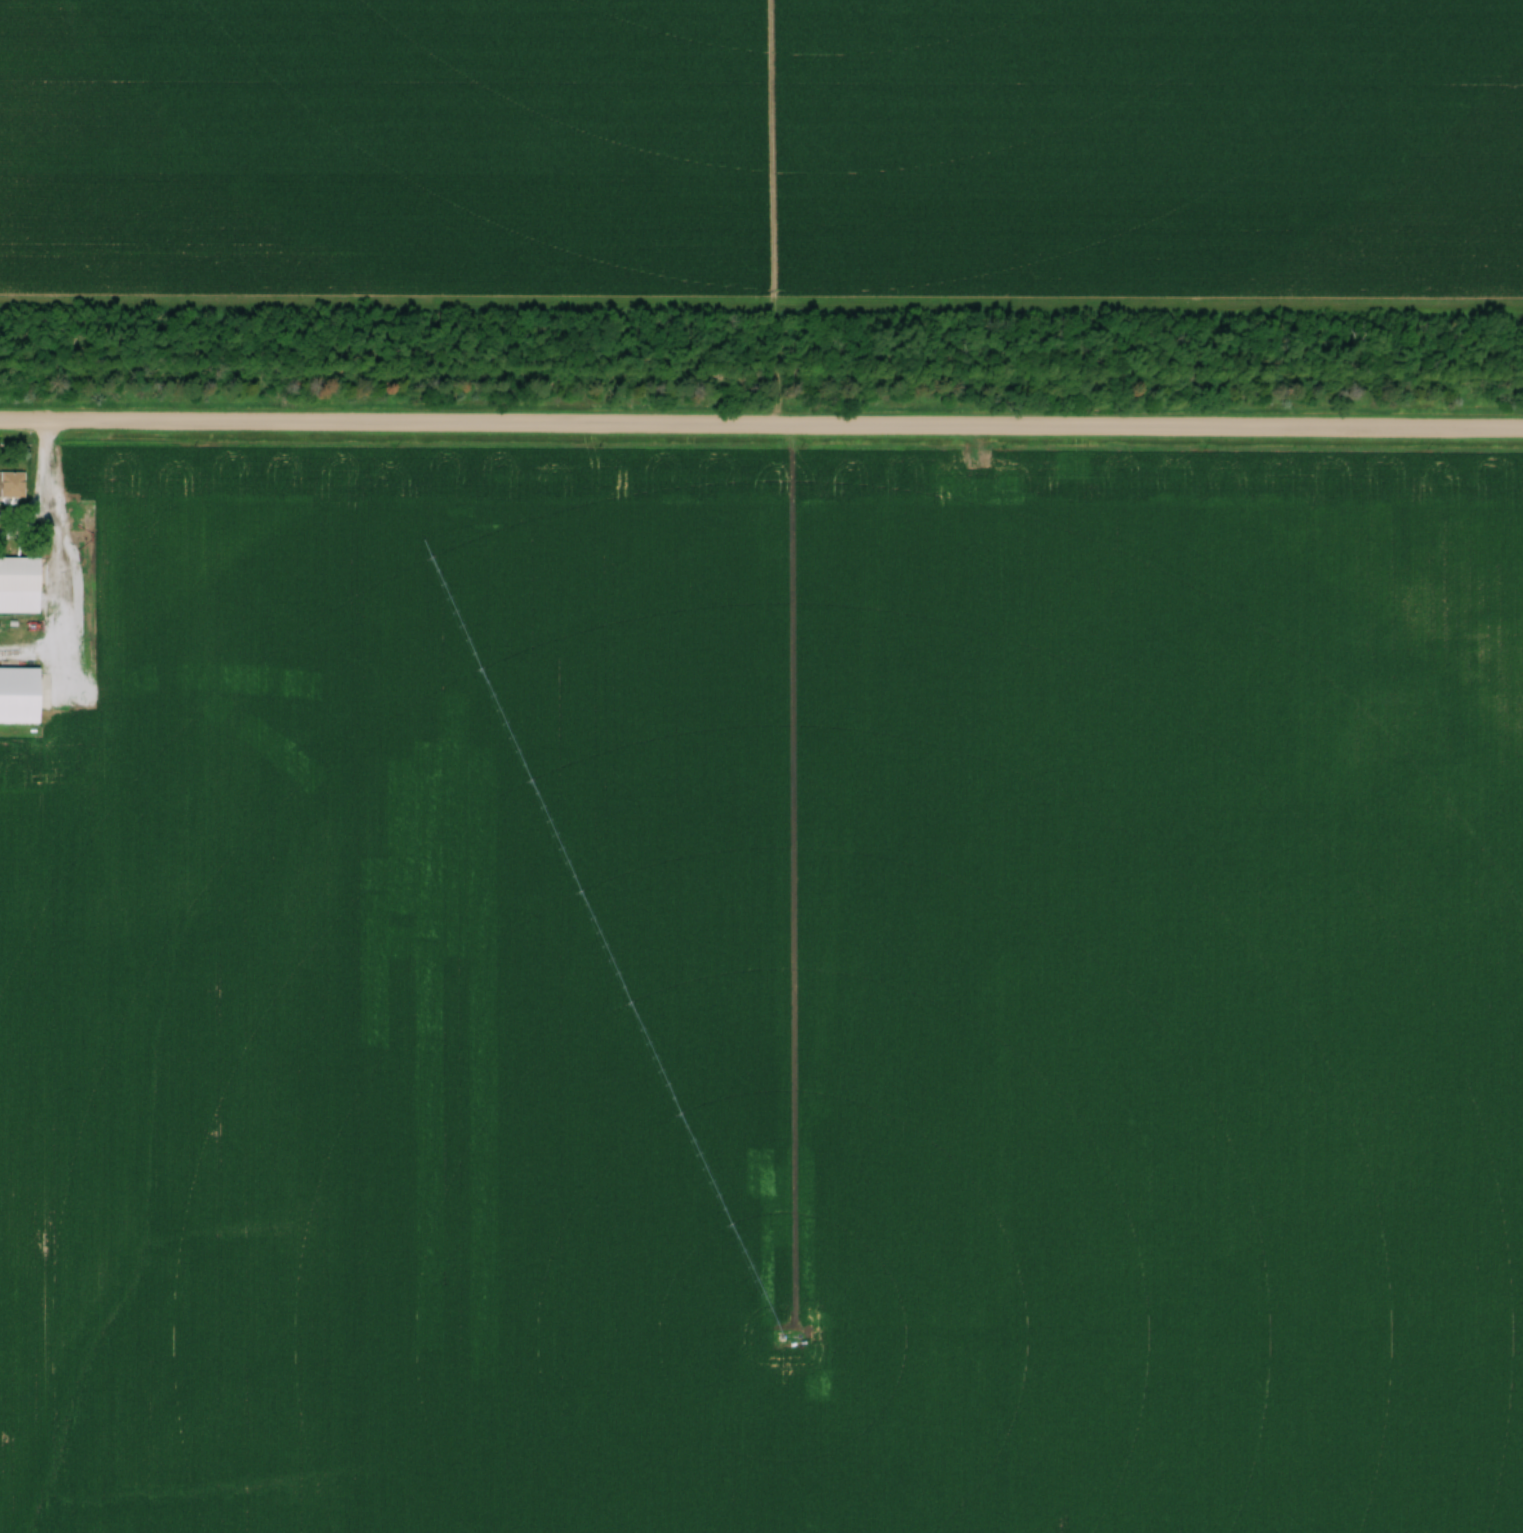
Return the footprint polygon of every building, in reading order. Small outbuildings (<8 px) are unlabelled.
[(0,472),(0,498),(20,498),(20,472),(0,472)] [(36,557),(0,557),(0,614),(36,614),(36,557)]
